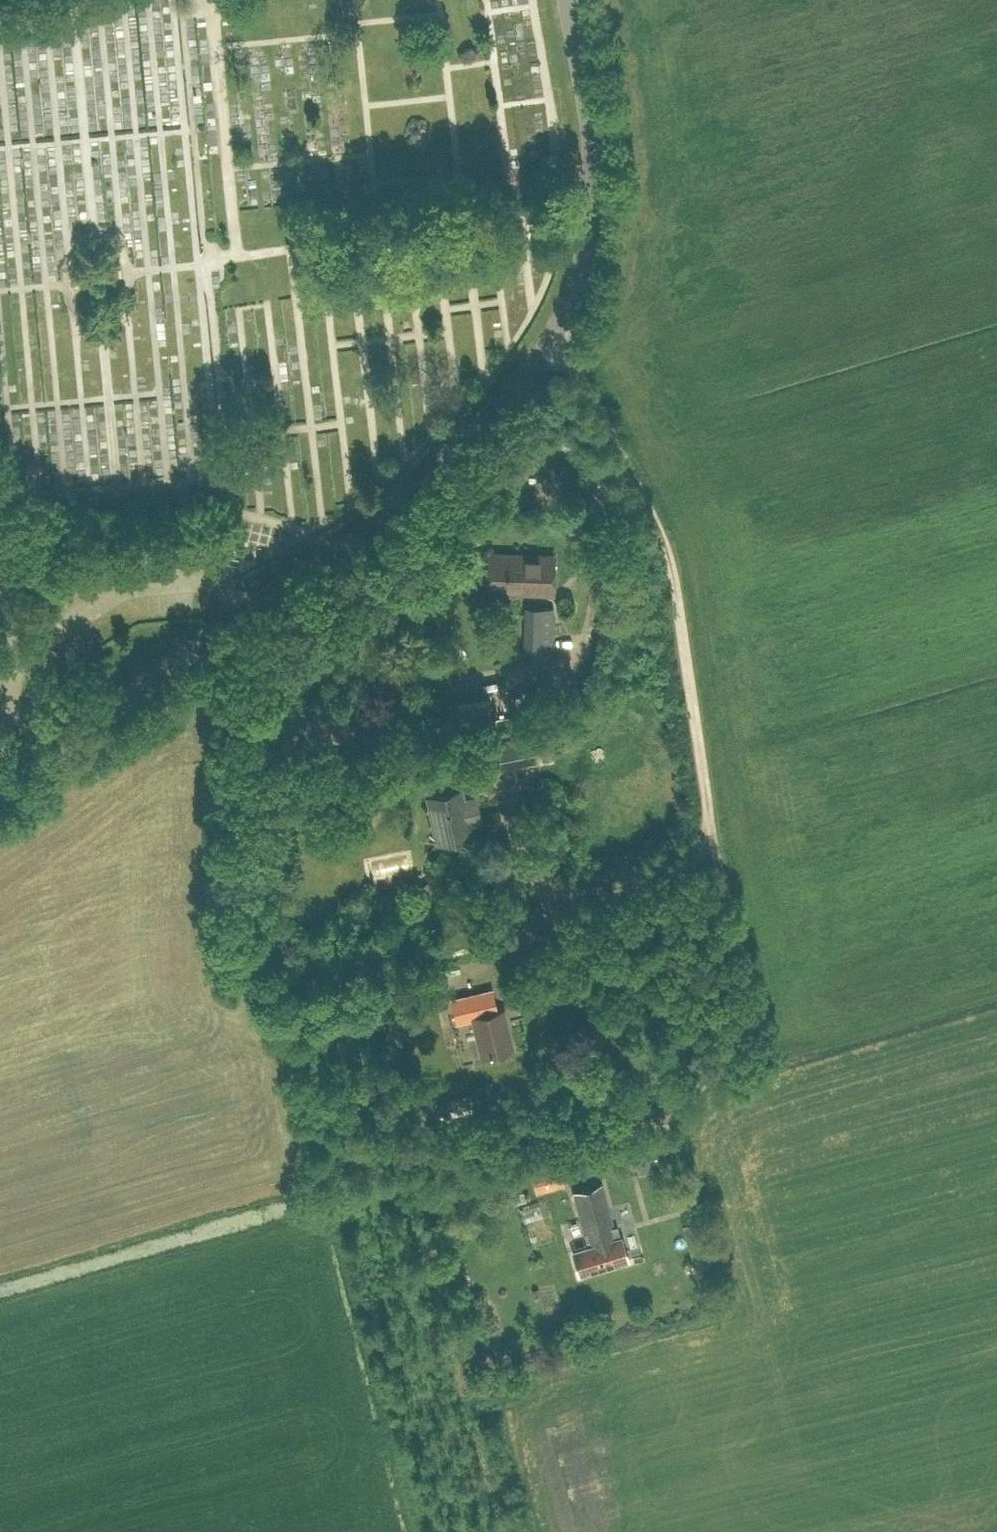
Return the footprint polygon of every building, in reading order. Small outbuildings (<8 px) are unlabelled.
[(488,553),(486,589),(553,591),(554,556),(488,553)] [(556,608),(530,608),(528,664),(554,664),(556,608)] [(489,770),(535,759),(530,735),(483,746),(489,770)] [(461,789),(427,796),(437,841),(471,834),(461,789)] [(382,882),(413,881),(413,866),(381,867),(382,882)] [(490,989),(452,998),(457,1020),(472,1016),(481,1054),(512,1046),(503,1009),(495,1010),(490,989)] [(438,1101),(440,1114),(468,1109),(465,1095),(438,1101)] [(540,1167),(544,1185),(562,1181),(557,1163),(540,1167)] [(573,1249),(579,1273),(628,1259),(621,1235),(613,1238),(610,1227),(613,1226),(601,1184),(573,1192),(588,1245),(573,1249)]
